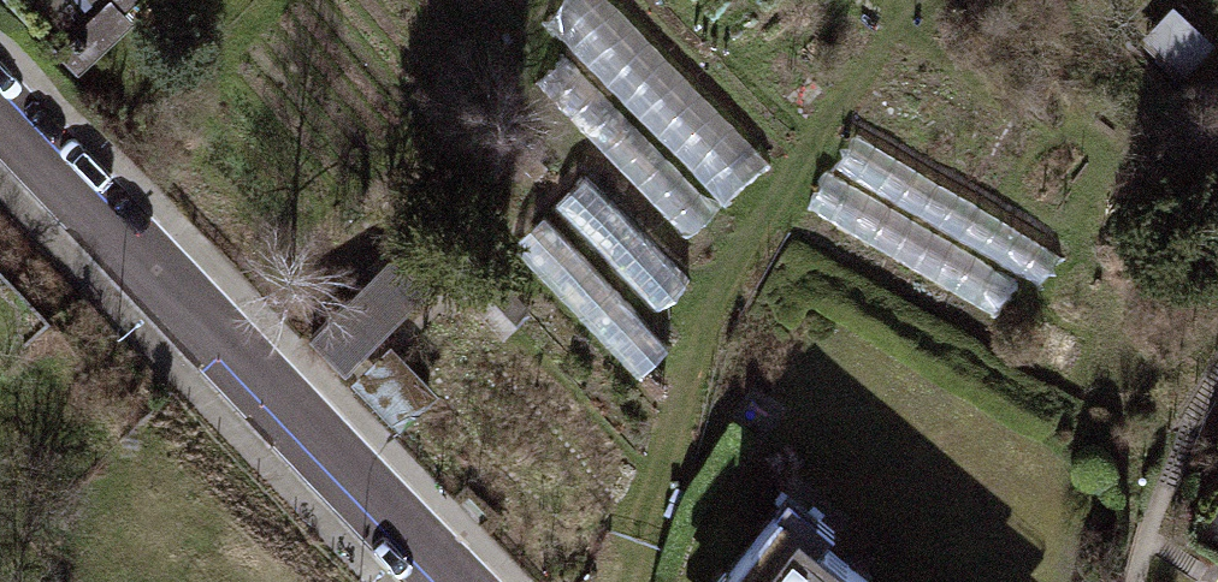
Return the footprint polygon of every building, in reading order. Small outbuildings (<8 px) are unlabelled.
[(79,60),(136,6),(130,0),(23,0),(79,60)] [(615,0),(587,0),(527,58),(702,236),(776,164),(615,0)] [(1216,43),(1174,3),(1139,40),(1181,80),(1216,43)] [(820,205),(853,220),(886,151),(852,135),(820,205)] [(655,319),(694,280),(591,175),(551,213),(655,319)] [(562,214),(528,239),(631,382),(665,358),(562,214)] [(417,292),(382,260),(313,334),(349,366),(417,292)] [(741,581),(874,581),(781,507),(729,572),(741,581)]
